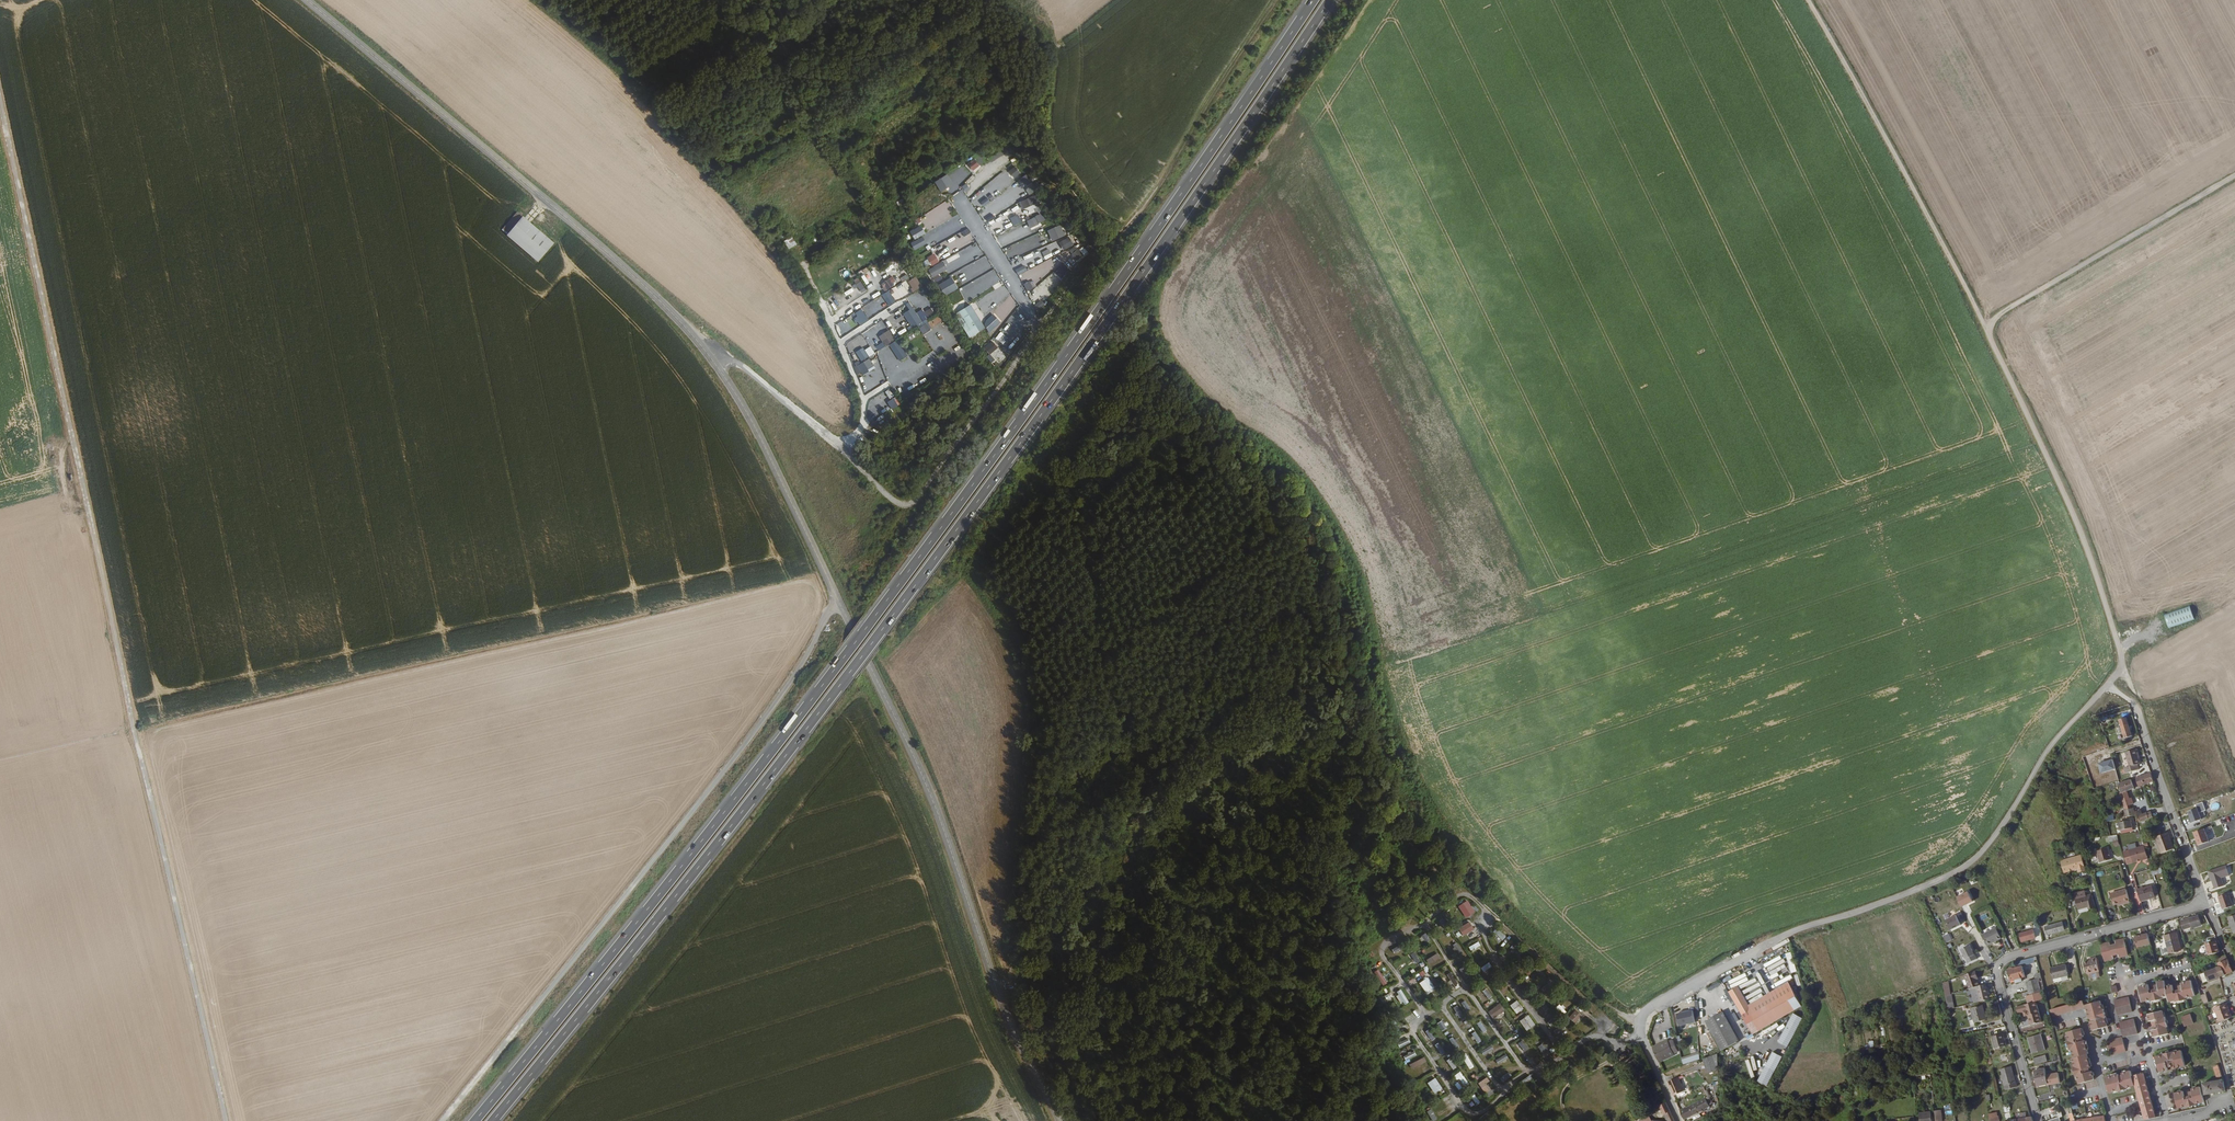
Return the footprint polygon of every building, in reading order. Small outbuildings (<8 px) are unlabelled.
[(973,170),(980,165),(974,158),(968,164),(973,170)] [(1014,178),(1021,173),(1015,166),(1009,171),(1014,178)] [(988,169),(982,174),(987,182),(994,177),(988,169)] [(1021,178),(1026,186),(1032,182),(1027,174),(1021,178)] [(1004,188),(1011,183),(1008,180),(1002,185),(1004,188)] [(965,183),(961,187),(966,192),(971,188),(965,183)] [(1033,184),(1026,189),(1029,195),(1037,190),(1033,184)] [(985,206),(995,197),(991,193),(981,202),(985,206)] [(1019,202),(1022,209),(1035,205),(1032,197),(1019,202)] [(989,222),(995,217),(992,214),(986,219),(989,222)] [(1010,217),(1014,225),(1022,222),(1019,214),(1010,217)] [(1042,214),(1027,220),(1030,228),(1045,222),(1042,214)] [(509,234),(537,258),(551,240),(523,217),(509,234)] [(918,237),(926,233),(921,225),(913,229),(918,237)] [(1028,227),(1019,229),(1021,238),(1030,236),(1028,227)] [(962,231),(965,236),(970,233),(968,228),(962,231)] [(1059,229),(1052,232),(1055,240),(1063,237),(1059,229)] [(793,236),(784,239),(789,252),(798,248),(793,236)] [(915,250),(927,244),(923,236),(910,242),(915,250)] [(1069,236),(1059,242),(1064,250),(1074,244),(1069,236)] [(1059,242),(1049,246),(1049,245),(1040,249),(1045,259),(1063,251),(1059,242)] [(1074,246),(1069,251),(1077,261),(1088,251),(1083,246),(1079,250),(1074,246)] [(932,266),(939,261),(934,253),(927,257),(932,266)] [(948,263),(960,256),(958,253),(946,260),(948,263)] [(1062,264),(1054,273),(1062,279),(1069,270),(1062,264)] [(881,283),(885,290),(897,282),(892,276),(881,283)] [(914,292),(922,286),(916,276),(908,282),(914,292)] [(855,288),(858,287),(861,293),(865,291),(860,277),(852,280),(855,288)] [(953,278),(937,284),(942,296),(958,290),(953,278)] [(1026,291),(1037,287),(1035,280),(1024,283),(1026,291)] [(902,283),(893,288),(899,299),(911,293),(906,284),(903,285),(902,283)] [(846,296),(854,291),(852,288),(844,292),(846,296)] [(997,293),(990,298),(994,305),(1001,300),(997,293)] [(889,306),(896,302),(891,295),(884,299),(889,306)] [(880,300),(865,306),(869,315),(880,311),(879,310),(885,308),(883,303),(882,303),(880,300)] [(1041,300),(1033,305),(1038,312),(1046,306),(1041,300)] [(918,315),(925,310),(920,303),(913,308),(918,315)] [(910,316),(922,335),(932,329),(926,319),(935,314),(931,308),(918,316),(915,312),(910,316)] [(978,324),(967,308),(953,318),(968,341),(974,337),(969,331),(978,324)] [(863,310),(837,323),(843,335),(869,322),(863,310)] [(990,332),(1001,322),(994,313),(982,324),(990,332)] [(879,336),(885,346),(895,340),(889,329),(879,336)] [(889,345),(899,361),(908,356),(897,340),(889,345)] [(984,347),(990,354),(999,348),(994,340),(984,347)] [(861,362),(875,354),(871,346),(864,350),(863,348),(856,352),(861,362)] [(991,354),(987,356),(991,364),(995,361),(991,354)] [(857,373),(873,367),(870,358),(854,364),(857,373)] [(890,400),(894,407),(901,404),(897,396),(890,400)] [(1191,432),(1186,427),(1182,430),(1187,435),(1191,432)] [(2163,616),(2167,629),(2193,620),(2189,607),(2163,616)] [(2122,726),(2124,731),(2126,738),(2134,736),(2128,718),(2121,720),(2122,726)] [(2136,748),(2125,751),(2129,764),(2124,766),(2125,771),(2139,768),(2137,762),(2140,761),(2136,748)] [(2144,784),(2153,781),(2151,773),(2142,776),(2144,784)] [(2124,805),(2130,804),(2133,803),(2131,797),(2129,798),(2126,789),(2129,789),(2126,781),(2118,783),(2119,786),(2117,787),(2118,788),(2119,788),(2122,796),(2121,797),(2124,805)] [(2130,815),(2135,814),(2134,806),(2131,807),(2125,809),(2124,809),(2126,817),(2118,819),(2120,826),(2132,823),(2130,815)] [(2201,820),(2198,808),(2186,811),(2190,823),(2201,820)] [(2140,809),(2137,810),(2139,820),(2152,816),(2150,811),(2142,814),(2140,809)] [(2192,831),(2195,845),(2207,843),(2205,829),(2192,831)] [(2162,853),(2174,849),(2169,833),(2156,837),(2162,853)] [(2134,863),(2148,859),(2144,845),(2131,849),(2134,863)] [(2108,849),(2097,852),(2100,863),(2111,860),(2108,849)] [(2078,869),(2085,867),(2082,855),(2062,861),(2065,872),(2078,869)] [(2224,886),(2221,878),(2228,876),(2225,865),(2207,871),(2213,889),(2224,886)] [(2152,876),(2162,873),(2160,866),(2150,870),(2152,876)] [(2138,891),(2141,901),(2154,897),(2151,887),(2138,891)] [(2118,903),(2129,900),(2126,890),(2110,894),(2113,905),(2118,903)] [(1968,891),(1954,897),(1959,908),(1973,902),(1968,891)] [(2231,907),(2226,893),(2216,897),(2220,910),(2231,907)] [(2091,895),(2076,899),(2079,910),(2088,907),(2089,910),(2095,908),(2091,895)] [(1466,918),(1475,913),(1468,900),(1459,905),(1466,918)] [(1948,931),(1961,925),(1956,915),(1943,920),(1948,931)] [(2199,915),(2183,920),(2185,928),(2193,926),(2193,928),(2202,925),(2199,915)] [(1470,921),(1459,928),(1463,935),(1474,928),(1470,921)] [(1967,931),(1971,927),(1965,922),(1962,926),(1967,931)] [(2062,922),(2044,927),(2046,935),(2064,930),(2062,922)] [(1502,940),(1506,936),(1498,928),(1494,932),(1502,940)] [(1982,935),(1988,946),(2001,939),(1995,928),(1982,935)] [(2033,930),(2018,934),(2021,942),(2035,938),(2033,930)] [(2177,931),(2165,934),(2170,952),(2182,949),(2177,931)] [(1421,936),(1426,943),(1431,939),(1426,932),(1421,936)] [(2150,943),(2148,933),(2134,936),(2137,947),(2150,943)] [(2129,954),(2124,937),(2116,940),(2117,944),(2119,952),(2120,956),(2129,954)] [(2209,954),(2219,951),(2216,940),(2206,943),(2209,954)] [(1468,946),(1470,951),(1481,945),(1478,941),(1468,946)] [(2110,941),(2101,944),(2105,960),(2114,958),(2113,954),(2111,946),(2110,941)] [(1458,942),(1453,944),(1459,954),(1463,952),(1458,942)] [(1402,944),(1392,948),(1394,952),(1404,948),(1402,944)] [(1510,948),(1519,955),(1522,950),(1513,944),(1510,948)] [(1977,959),(1970,944),(1960,949),(1968,964),(1977,959)] [(2119,952),(2117,944),(2111,946),(2113,954),(2119,952)] [(1411,954),(1416,964),(1420,961),(1415,951),(1411,954)] [(1429,964),(1441,958),(1438,953),(1427,958),(1429,964)] [(2226,973),(2233,970),(2225,954),(2218,957),(2220,961),(2218,962),(2219,965),(2222,964),(2226,973)] [(2084,959),(2087,971),(2098,968),(2095,955),(2090,956),(2090,958),(2088,958),(2084,959)] [(1489,962),(1481,967),(1483,972),(1492,966),(1489,962)] [(2059,965),(2050,968),(2052,977),(2068,973),(2065,962),(2059,964),(2059,965)] [(2023,963),(2008,968),(2013,981),(2017,980),(2024,979),(2023,978),(2026,977),(2025,974),(2026,974),(2023,963)] [(2220,975),(2226,973),(2222,964),(2219,965),(2217,966),(2220,975)] [(1464,966),(1459,969),(1465,978),(1470,975),(1464,966)] [(2220,975),(2217,966),(2208,970),(2210,978),(2220,975)] [(1540,967),(1535,970),(1540,978),(1545,976),(1540,967)] [(1778,970),(1779,972),(1772,974),(1772,977),(1790,973),(1789,967),(1778,970)] [(1376,971),(1381,985),(1386,983),(1381,969),(1376,971)] [(1975,970),(1965,974),(1970,988),(1977,986),(1980,984),(1978,978),(1975,970)] [(2208,970),(2202,972),(2204,978),(2204,979),(2204,980),(2205,981),(2206,981),(2207,980),(2210,978),(2208,970)] [(2042,990),(2044,990),(2039,971),(2035,972),(2034,975),(2035,978),(2026,981),(2029,990),(2015,995),(2016,999),(2031,993),(2031,994),(2042,990)] [(1451,972),(1447,974),(1456,989),(1460,986),(1451,972)] [(1428,994),(1436,988),(1428,976),(1419,982),(1428,994)] [(2140,986),(2144,1000),(2153,998),(2153,1000),(2163,998),(2163,996),(2169,994),(2170,1000),(2177,998),(2177,1000),(2186,998),(2186,996),(2195,994),(2191,979),(2182,982),(2182,983),(2179,984),(2179,982),(2176,983),(2178,990),(2174,990),(2173,984),(2166,985),(2165,980),(2158,981),(2159,983),(2156,984),(2155,982),(2153,983),(2154,989),(2151,990),(2149,984),(2140,986)] [(1552,981),(1541,988),(1546,996),(1557,989),(1552,981)] [(1991,997),(1987,982),(1980,984),(1977,986),(1981,1000),(1991,997)] [(1753,1032),(1807,1001),(1806,995),(1804,996),(1796,984),(1751,1010),(1738,986),(1728,992),(1753,1032)] [(1482,991),(1488,999),(1492,996),(1487,988),(1482,991)] [(1395,993),(1403,1005),(1409,1001),(1401,989),(1395,993)] [(2031,994),(2027,995),(2030,1003),(2044,998),(2042,990),(2031,994)] [(2116,999),(2119,1014),(2134,1010),(2130,996),(2116,999)] [(1465,1000),(1461,1003),(1467,1012),(1471,1009),(1465,1000)] [(1510,1005),(1517,1014),(1524,1009),(1517,1000),(1510,1005)] [(2083,1000),(2074,1002),(2051,1009),(2053,1016),(2085,1007),(2083,1000)] [(2099,1018),(2092,1020),(2091,1021),(2093,1029),(2109,1025),(2106,1017),(2108,1017),(2105,1008),(2104,1008),(2101,1000),(2086,1004),(2088,1012),(2091,1012),(2092,1016),(2098,1014),(2099,1018)] [(1540,1004),(1545,1011),(1549,1008),(1543,1001),(1540,1004)] [(2036,1002),(2017,1007),(2019,1013),(2024,1012),(2025,1016),(2028,1015),(2030,1026),(2042,1023),(2036,1002)] [(2215,1005),(2220,1020),(2231,1016),(2229,1010),(2228,1010),(2225,1002),(2215,1005)] [(1493,1019),(1505,1010),(1499,1003),(1488,1012),(1493,1019)] [(1559,1004),(1555,1008),(1563,1015),(1567,1011),(1559,1004)] [(1984,1004),(1972,1007),(1976,1022),(1987,1018),(1984,1004)] [(1457,1005),(1453,1007),(1459,1018),(1464,1015),(1457,1005)] [(1576,1009),(1568,1017),(1575,1023),(1582,1014),(1576,1009)] [(1719,1010),(1702,1020),(1719,1049),(1736,1039),(1719,1010)] [(2153,1029),(2154,1036),(2169,1032),(2167,1026),(2168,1025),(2166,1016),(2165,1016),(2163,1010),(2148,1013),(2150,1020),(2152,1020),(2153,1023),(2151,1024),(2152,1027),(2157,1025),(2158,1028),(2153,1029)] [(1694,1012),(1678,1015),(1680,1027),(1696,1024),(1694,1012)] [(2194,1022),(2191,1013),(2182,1016),(2185,1025),(2194,1022)] [(1520,1020),(1526,1030),(1535,1025),(1529,1014),(1520,1020)] [(1555,1017),(1547,1021),(1549,1025),(1557,1021),(1555,1017)] [(2121,1022),(2124,1036),(2139,1032),(2135,1018),(2121,1022)] [(1442,1019),(1437,1023),(1442,1030),(1447,1027),(1442,1019)] [(1483,1033),(1487,1030),(1481,1020),(1477,1023),(1483,1033)] [(1563,1024),(1554,1030),(1557,1034),(1566,1029),(1563,1024)] [(2072,1049),(2074,1057),(2087,1053),(2089,1053),(2086,1044),(2083,1045),(2082,1040),(2076,1042),(2076,1038),(2082,1036),(2084,1036),(2081,1027),(2067,1032),(2069,1040),(2068,1041),(2070,1049),(2072,1049)] [(1432,1040),(1436,1037),(1429,1029),(1425,1032),(1432,1040)] [(1477,1043),(1481,1040),(1476,1031),(1472,1033),(1477,1043)] [(2003,1033),(1992,1036),(1995,1048),(2006,1044),(2003,1033)] [(2034,1048),(2034,1052),(2044,1050),(2041,1034),(2028,1037),(2031,1048),(2034,1048)] [(1453,1036),(1449,1039),(1456,1049),(1460,1046),(1453,1036)] [(2123,1036),(2109,1040),(2112,1054),(2127,1050),(2123,1036)] [(2228,1047),(2234,1045),(2234,1037),(2232,1038),(2233,1043),(2230,1044),(2229,1040),(2226,1041),(2226,1044),(2224,1045),(2224,1048),(2222,1049),(2224,1057),(2225,1056),(2226,1060),(2230,1059),(2228,1047)] [(1399,1047),(1410,1043),(1409,1038),(1398,1042),(1399,1047)] [(1525,1051),(1529,1048),(1522,1039),(1518,1043),(1525,1051)] [(1668,1039),(1655,1045),(1656,1047),(1669,1041),(1668,1039)] [(1669,1041),(1656,1047),(1660,1059),(1674,1052),(1678,1050),(1673,1040),(1669,1041)] [(1439,1042),(1435,1044),(1441,1054),(1445,1052),(1439,1042)] [(1544,1055),(1549,1051),(1542,1043),(1537,1047),(1544,1055)] [(1483,1055),(1494,1049),(1492,1045),(1481,1051),(1483,1055)] [(2170,1060),(2171,1064),(2171,1066),(2174,1065),(2173,1060),(2175,1059),(2177,1065),(2185,1063),(2181,1047),(2173,1049),(2173,1050),(2164,1052),(2155,1054),(2159,1069),(2168,1067),(2167,1065),(2166,1061),(2170,1060)] [(1404,1055),(1406,1060),(1416,1055),(1414,1051),(1404,1055)] [(1465,1051),(1460,1054),(1469,1069),(1474,1066),(1465,1051)] [(1660,1059),(1661,1061),(1675,1054),(1674,1052),(1660,1059)] [(1700,1057),(1700,1052),(1684,1058),(1685,1062),(1700,1057)] [(1717,1070),(1717,1053),(1701,1057),(1706,1073),(1717,1070)] [(2092,1070),(2090,1070),(2083,1072),(2082,1068),(2087,1067),(2086,1063),(2090,1062),(2087,1053),(2074,1057),(2073,1057),(2075,1066),(2074,1066),(2076,1075),(2078,1074),(2080,1083),(2095,1079),(2092,1070)] [(1495,1059),(1497,1063),(1509,1058),(1507,1054),(1495,1059)] [(2034,1064),(2046,1062),(2044,1055),(2033,1058),(2034,1064)] [(1424,1056),(1410,1064),(1412,1069),(1427,1061),(1424,1056)] [(1451,1057),(1446,1060),(1452,1069),(1457,1066),(1451,1057)] [(1771,1074),(1773,1072),(1761,1058),(1758,1061),(1771,1074)] [(2012,1066),(2001,1069),(2006,1090),(2017,1086),(2012,1066)] [(2045,1068),(2034,1070),(2038,1086),(2048,1083),(2045,1068)] [(2135,1084),(2133,1074),(2132,1075),(2131,1070),(2123,1072),(2123,1074),(2125,1081),(2121,1082),(2120,1077),(2115,1078),(2114,1075),(2106,1077),(2109,1091),(2118,1089),(2118,1090),(2127,1088),(2126,1087),(2135,1084)] [(1461,1071),(1454,1075),(1457,1079),(1460,1078),(1466,1088),(1470,1085),(1461,1071)] [(1500,1078),(1503,1082),(1512,1075),(1509,1071),(1500,1078)] [(2144,1118),(2155,1116),(2144,1072),(2133,1074),(2135,1084),(2144,1118)] [(1530,1076),(1522,1082),(1524,1085),(1532,1079),(1530,1076)] [(1678,1076),(1668,1080),(1673,1094),(1675,1094),(1684,1090),(1678,1076)] [(1428,1082),(1434,1093),(1442,1088),(1436,1077),(1428,1082)] [(1489,1090),(1486,1084),(1490,1082),(1487,1077),(1478,1083),(1484,1093),(1489,1090)] [(2220,1090),(2224,1089),(2222,1077),(2218,1077),(2218,1078),(2216,1079),(2215,1078),(2211,1079),(2209,1080),(2209,1079),(2207,1079),(2207,1080),(2202,1081),(2205,1093),(2210,1092),(2211,1093),(2213,1092),(2213,1091),(2217,1090),(2217,1092),(2220,1091),(2220,1090)] [(2204,1099),(2200,1085),(2191,1087),(2191,1089),(2192,1093),(2189,1094),(2188,1090),(2188,1088),(2185,1089),(2186,1094),(2184,1095),(2182,1089),(2174,1091),(2178,1106),(2187,1104),(2186,1103),(2195,1101),(2195,1102),(2204,1099)] [(1475,1094),(1471,1097),(1476,1105),(1481,1102),(1475,1094)] [(1686,1106),(1680,1109),(1683,1117),(1706,1106),(1706,1107),(1709,1106),(1708,1105),(1710,1103),(1707,1096),(1686,1106)] [(1669,1109),(1665,1100),(1658,1103),(1662,1112),(1664,1111),(1669,1109)] [(1437,1118),(1430,1108),(1426,1110),(1433,1120),(1437,1118)] [(1664,1111),(1668,1120),(1654,1118),(1655,1120),(1675,1120),(1673,1116),(1669,1109),(1664,1111)] [(2059,1115),(2062,1115),(2061,1109),(2057,1111),(2059,1116),(2045,1120),(2061,1120),(2059,1115)] [(1920,1112),(1921,1120),(1932,1120),(1931,1110),(1920,1112)] [(1653,1118),(1650,1113),(1641,1119),(1643,1120),(1649,1120),(1653,1118)]
